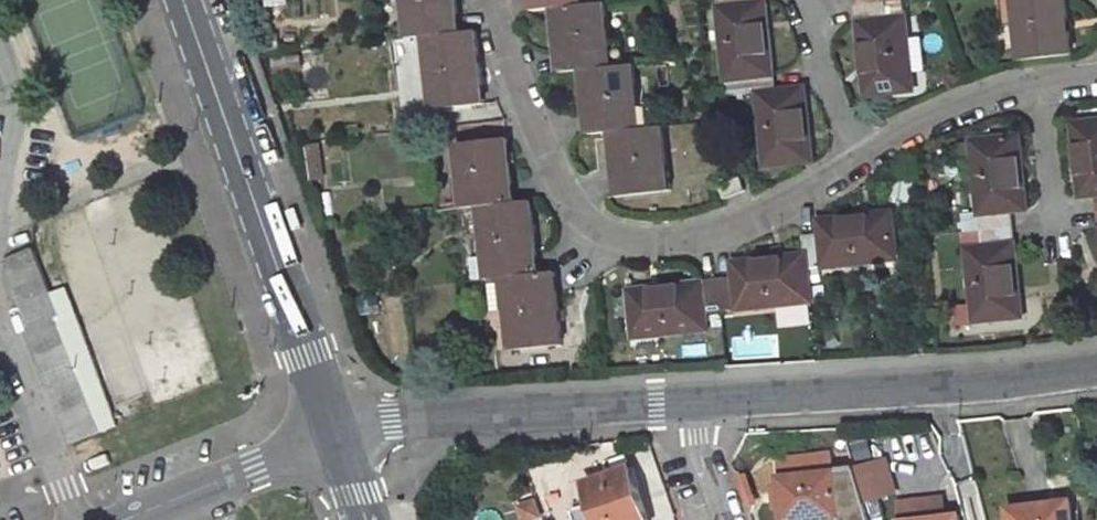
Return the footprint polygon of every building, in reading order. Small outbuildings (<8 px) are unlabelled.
[(410,39),(423,38),(456,34),(453,7),(452,0),(405,0),(410,39)] [(524,9),(547,6),(571,3),(570,0),(523,0),(524,9)] [(599,65),(591,0),(571,3),(547,6),(555,71),(576,68),(599,65)] [(760,0),(732,0),(713,2),(721,74),(739,72),(768,68),(760,0)] [(854,18),(883,16),(881,0),(852,0),(854,18)] [(1019,53),(1063,47),(1057,0),(1012,0),(1019,53)] [(905,85),(896,15),(883,16),(854,18),(863,89),(905,85)] [(423,38),(432,108),(479,103),(471,32),(456,34),(423,38)] [(630,126),(622,62),(599,65),(576,68),(583,132),(604,129),(630,126)] [(754,89),(770,86),(768,68),(739,72),(741,90),(754,89)] [(808,154),(801,88),(800,82),(770,86),(754,89),(762,160),(808,154)] [(1077,184),(1090,182),(1096,182),(1096,108),(1068,111),(1077,184)] [(630,126),(604,129),(610,173),(613,196),(659,190),(651,123),(630,126)] [(967,129),(974,204),(1005,201),(1020,199),(1011,125),(967,129)] [(512,203),(504,137),(459,142),(466,208),(483,207),(512,203)] [(323,174),(319,142),(307,143),(311,176),(323,174)] [(483,207),(491,280),(506,279),(535,275),(528,201),(512,203),(483,207)] [(976,221),(1007,218),(1005,201),(974,204),(976,221)] [(297,209),(289,212),(294,229),(303,226),(297,209)] [(886,210),(817,218),(818,233),(822,263),(891,255),(886,210)] [(1007,218),(976,221),(977,236),(1008,232),(1007,218)] [(962,237),(970,309),(1016,303),(1008,232),(977,236),(962,237)] [(801,235),(803,252),(804,266),(822,263),(818,233),(801,235)] [(34,251),(4,262),(32,330),(26,332),(71,445),(102,433),(78,373),(57,321),(60,320),(34,251)] [(735,309),(808,301),(804,266),(803,252),(734,259),(729,260),(731,277),(735,309)] [(506,279),(514,350),(558,347),(550,273),(535,275),(506,279)] [(735,309),(731,277),(717,279),(720,311),(735,309)] [(701,280),(704,313),(720,311),(717,279),(701,280)] [(630,289),(634,335),(705,327),(704,313),(701,280),(630,289)] [(102,433),(102,432),(118,426),(109,404),(95,367),(78,373),(102,433)] [(786,464),(789,482),(781,483),(785,519),(873,519),(861,479),(828,481),(827,462),(786,464)] [(584,503),(590,519),(587,519),(638,519),(624,484),(594,496),(595,499),(584,503)] [(519,512),(522,519),(540,519),(535,506),(519,512)] [(904,519),(945,519),(944,510),(903,514),(904,519)]
